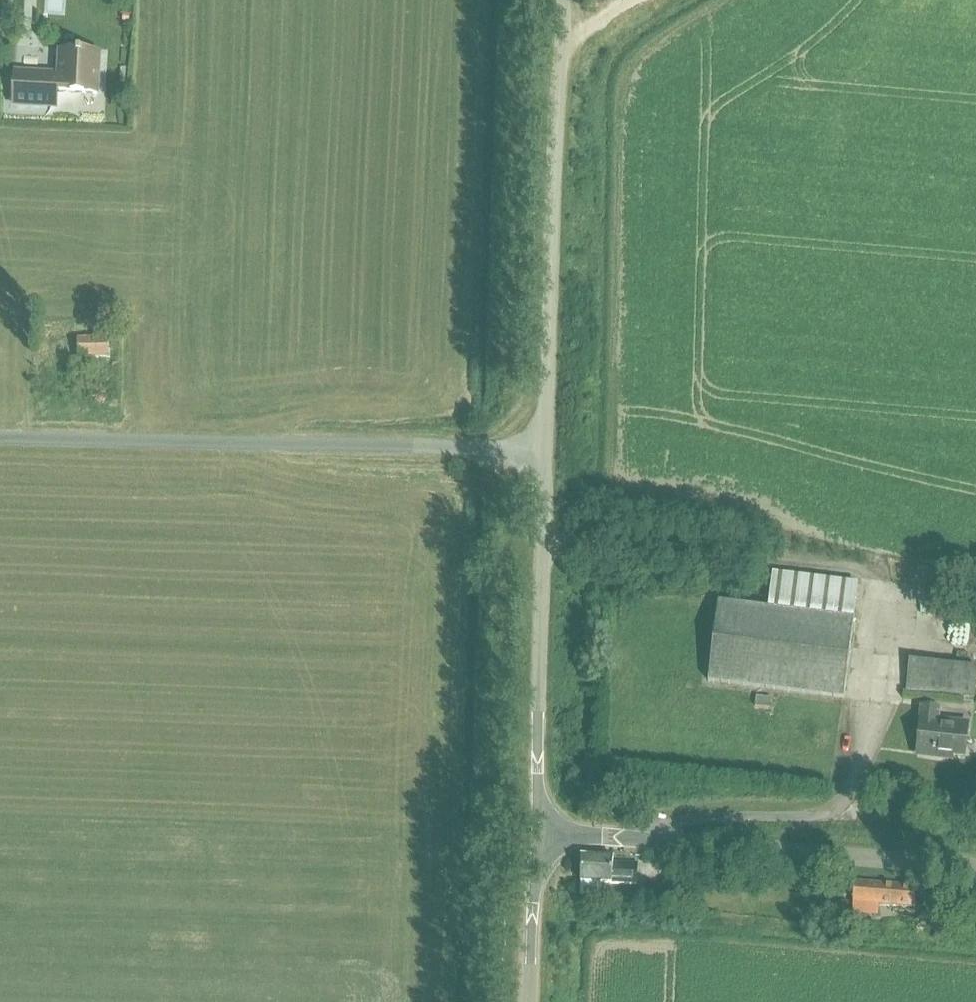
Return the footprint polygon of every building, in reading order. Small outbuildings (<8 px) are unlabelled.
[(11,80),(10,101),(14,101),(14,105),(50,107),(51,98),(51,92),(59,92),(75,93),(97,94),(98,73),(99,54),(82,53),(82,52),(78,52),(78,53),(61,52),(60,67),(59,79),(53,79),(33,78),(15,77),(15,78),(15,80),(11,80)] [(65,342),(51,342),(51,355),(78,354),(79,359),(110,359),(110,338),(110,330),(98,331),(94,331),(94,339),(65,339),(65,342)] [(844,697),(853,617),(858,582),(773,572),(768,607),(718,601),(708,680),(844,697)] [(854,633),(853,655),(865,655),(866,634),(854,633)] [(975,678),(975,667),(909,660),(906,690),(974,697),(975,678)] [(770,697),(756,695),(755,707),(769,708),(770,697)] [(965,756),(969,723),(938,720),(939,707),(922,706),(917,750),(933,752),(932,757),(952,759),(953,754),(965,756)] [(613,857),(583,856),(581,881),(636,884),(638,863),(613,862),(613,857)] [(915,906),(916,885),(855,881),(853,913),(878,915),(879,904),(915,906)] [(635,890),(620,890),(620,899),(635,899),(635,890)] [(826,901),(825,915),(848,915),(848,902),(826,901)]
